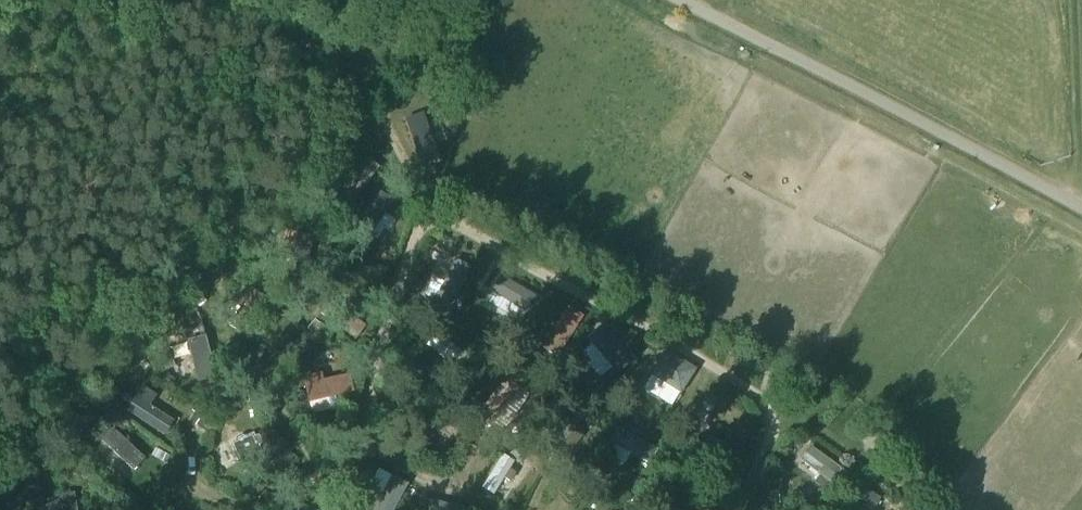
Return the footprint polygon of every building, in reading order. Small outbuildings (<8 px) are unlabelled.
[(423,163),(441,156),(422,108),(404,115),(423,163)] [(367,154),(338,193),(353,204),(381,164),(367,154)] [(436,179),(435,167),(426,168),(426,179),(436,179)] [(380,188),(357,227),(374,237),(397,198),(380,188)] [(469,270),(456,264),(439,299),(452,305),(469,270)] [(530,299),(499,279),(491,291),(522,311),(530,299)] [(264,295),(252,287),(228,323),(240,332),(264,295)] [(298,295),(292,306),(300,310),(306,299),(298,295)] [(321,310),(360,341),(370,327),(332,297),(321,310)] [(567,300),(539,350),(554,359),(582,308),(567,300)] [(314,321),(307,330),(316,338),(324,328),(314,321)] [(627,351),(601,324),(591,333),(617,362),(627,351)] [(423,348),(454,371),(467,353),(436,330),(423,348)] [(203,334),(186,339),(198,380),(215,375),(203,334)] [(493,349),(479,345),(477,354),(490,358),(493,349)] [(174,367),(167,350),(159,353),(165,371),(174,367)] [(695,371),(665,352),(650,377),(680,396),(695,371)] [(555,364),(546,359),(539,371),(548,376),(555,364)] [(304,381),(308,399),(353,388),(348,370),(304,381)] [(479,412),(493,421),(518,384),(505,375),(479,412)] [(138,387),(127,405),(169,433),(181,415),(138,387)] [(247,391),(231,393),(232,405),(248,403),(247,391)] [(205,393),(197,402),(206,409),(213,401),(205,393)] [(719,400),(709,393),(687,428),(701,437),(713,419),(709,417),(719,400)] [(545,437),(559,449),(583,419),(568,407),(545,437)] [(470,426),(461,415),(432,438),(440,449),(470,426)] [(655,441),(621,423),(614,436),(649,454),(655,441)] [(142,458),(111,424),(99,435),(131,468),(142,458)] [(229,444),(239,466),(242,473),(264,463),(252,434),(229,444)] [(812,445),(801,460),(837,485),(847,471),(812,445)] [(169,457),(162,453),(158,460),(166,463),(169,457)] [(515,460),(504,453),(485,481),(496,489),(515,460)] [(372,509),(389,509),(405,481),(391,474),(372,509)] [(784,504),(783,492),(774,493),(775,505),(784,504)] [(862,505),(871,509),(873,509),(880,498),(870,492),(862,505)] [(74,493),(59,495),(61,508),(49,509),(77,509),(74,493)] [(426,509),(462,509),(463,508),(429,500),(426,509)]
